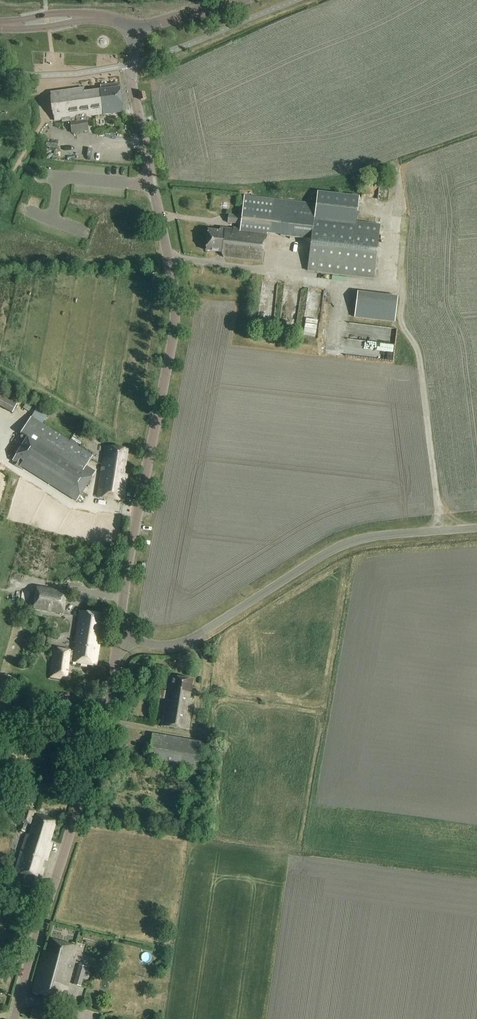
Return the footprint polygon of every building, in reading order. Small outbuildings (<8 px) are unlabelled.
[(56,121),(71,118),(73,132),(89,129),(87,118),(123,113),(120,88),(84,93),(84,89),(67,92),(52,94),(56,121)] [(240,224),(239,230),(226,228),(226,230),(219,229),(219,233),(207,231),(205,251),(220,253),(223,258),(263,263),(266,233),(310,239),(306,271),(373,279),(379,225),(356,222),(359,197),(317,192),(315,204),(243,196),(241,216),(228,215),(227,223),(240,224)] [(398,297),(358,292),(354,318),(395,323),(398,297)] [(396,341),(398,327),(348,321),(346,334),(370,337),(368,356),(395,360),(397,341),(396,341)] [(313,324),(312,333),(319,333),(320,324),(313,324)] [(13,414),(21,398),(0,387),(0,407),(13,414)] [(27,401),(23,408),(29,412),(33,405),(27,401)] [(27,438),(12,462),(77,502),(96,471),(87,465),(93,455),(44,424),(35,418),(32,417),(21,434),(27,438)] [(128,450),(105,446),(97,497),(123,501),(127,474),(124,474),(128,450)] [(37,586),(33,610),(64,615),(68,591),(37,586)] [(79,612),(73,652),(71,663),(98,666),(102,640),(98,640),(102,615),(79,612)] [(71,663),(73,652),(71,652),(71,651),(54,648),(49,678),(67,681),(69,662),(71,663)] [(9,695),(14,678),(5,675),(0,692),(9,695)] [(193,681),(174,678),(173,685),(170,685),(169,693),(167,692),(161,726),(188,731),(194,696),(191,691),(193,681)] [(148,763),(197,771),(202,743),(153,734),(148,763)] [(9,808),(6,817),(13,819),(16,811),(18,804),(10,802),(9,808)] [(26,835),(15,872),(40,880),(51,843),(49,842),(55,821),(35,815),(35,816),(33,815),(34,811),(24,808),(20,821),(22,822),(19,830),(25,832),(27,824),(32,825),(29,836),(26,835)] [(74,946),(51,940),(48,953),(43,951),(32,993),(63,1001),(73,960),(71,959),(74,946)] [(79,965),(73,985),(81,987),(87,968),(79,965)] [(31,1018),(51,1018),(52,1013),(32,1009),(31,1018)]
